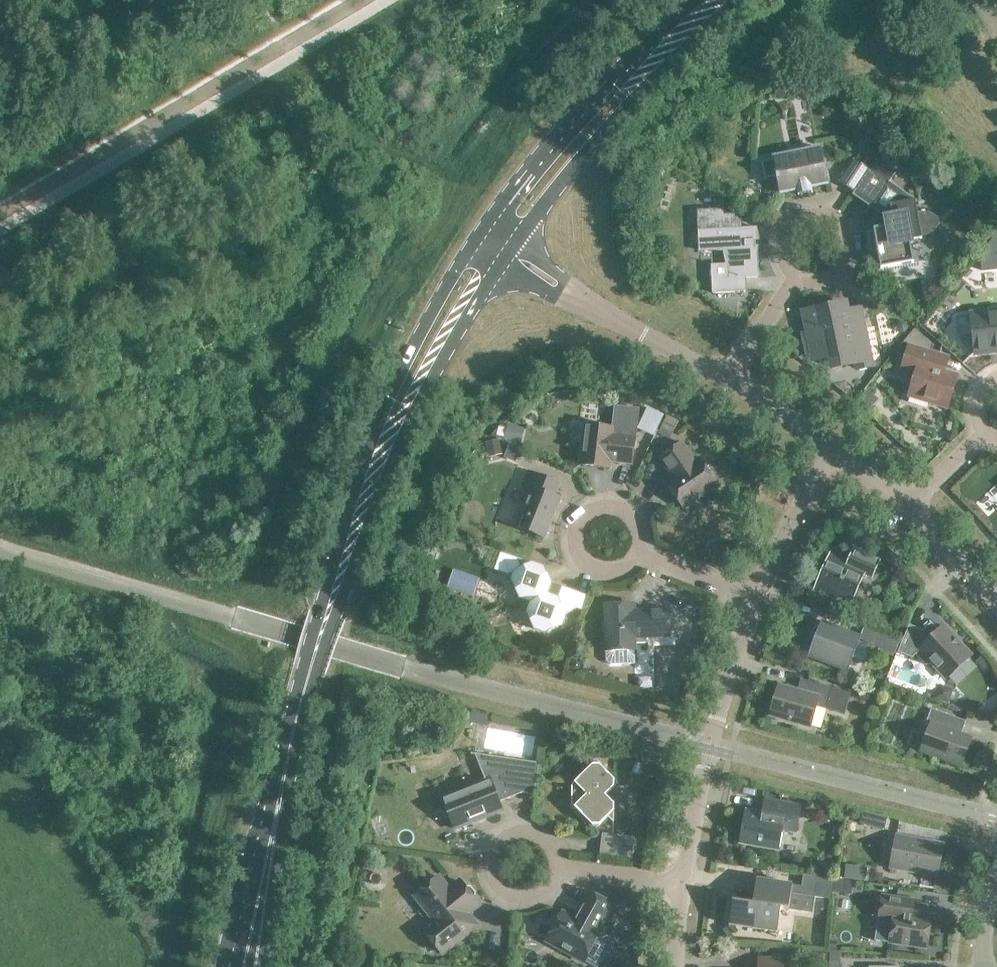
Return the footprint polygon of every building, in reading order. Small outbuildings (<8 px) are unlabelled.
[(774,158),(774,160),(762,162),(765,178),(776,176),(777,179),(778,178),(780,192),(796,189),(798,195),(812,192),(811,186),(827,183),(820,148),(774,158)] [(869,169),(854,159),(839,182),(854,192),(869,169)] [(889,182),(869,169),(854,192),(852,195),(872,208),(889,182)] [(873,229),(881,268),(914,262),(910,241),(922,239),(915,201),(914,201),(913,198),(889,182),(872,208),(887,218),(887,222),(888,226),(873,229)] [(705,210),(706,229),(698,230),(699,250),(727,249),(728,265),(712,265),(713,293),(745,292),(745,278),(757,277),(755,227),(726,229),(725,209),(705,210)] [(980,256),(982,271),(996,269),(996,235),(980,256)] [(858,368),(871,366),(863,328),(850,331),(845,308),(830,311),(829,307),(804,312),(809,332),(801,333),(805,355),(829,350),(833,367),(857,362),(858,368)] [(958,317),(960,337),(972,336),(974,352),(996,350),(996,313),(970,316),(958,317)] [(909,395),(947,407),(957,376),(941,371),(938,367),(942,356),(909,346),(903,364),(911,366),(907,377),(909,381),(913,382),(909,395)] [(585,425),(581,464),(609,468),(610,461),(632,463),(638,408),(613,405),(611,427),(585,425)] [(668,413),(660,431),(670,436),(678,418),(668,413)] [(506,424),(502,439),(518,443),(522,428),(506,424)] [(683,508),(718,485),(707,468),(717,462),(711,452),(695,462),(681,442),(660,457),(670,472),(675,469),(678,473),(665,482),(683,508)] [(509,445),(505,457),(515,461),(520,449),(509,445)] [(521,528),(544,537),(560,498),(554,495),(559,483),(529,471),(524,485),(531,487),(520,515),(526,517),(521,528)] [(815,589),(850,605),(864,574),(872,577),(879,561),(854,549),(848,562),(830,554),(815,589)] [(582,610),(586,596),(551,583),(544,567),(500,552),(494,570),(509,575),(520,598),(516,609),(527,613),(534,629),(546,633),(561,625),(565,614),(577,609),(582,610)] [(455,569),(449,585),(464,591),(470,574),(455,569)] [(635,664),(634,650),(635,650),(635,643),(647,643),(647,637),(669,636),(668,610),(641,611),(641,613),(634,613),(634,606),(604,607),(605,650),(606,650),(606,661),(610,664),(635,664)] [(931,622),(922,630),(909,624),(897,652),(912,658),(915,654),(925,665),(929,665),(932,662),(946,678),(970,656),(959,643),(958,644),(951,637),(952,636),(943,626),(939,630),(931,622)] [(860,638),(822,623),(810,655),(848,669),(860,638),(895,653),(899,641),(864,627),(860,638)] [(982,655),(976,659),(984,670),(990,665),(982,655)] [(569,662),(568,668),(571,673),(577,674),(581,671),(582,665),(580,661),(574,659),(569,662)] [(779,685),(770,715),(810,727),(816,706),(845,714),(850,693),(808,681),(805,693),(779,685)] [(965,721),(931,708),(926,723),(930,724),(921,750),(962,765),(971,738),(960,734),(965,721)] [(471,711),(470,721),(479,722),(481,713),(471,711)] [(486,781),(442,798),(454,829),(502,810),(499,802),(523,792),(536,794),(542,764),(476,755),(486,781)] [(614,810),(614,804),(605,795),(614,786),(615,780),(599,764),(593,764),(572,785),(572,804),(593,825),(599,825),(614,810)] [(740,842),(779,849),(782,829),(796,831),(801,806),(776,802),(774,816),(746,811),(740,842)] [(888,818),(864,812),(860,824),(884,830),(888,818)] [(632,857),(634,838),(603,834),(600,854),(632,857)] [(943,844),(896,836),(890,868),(937,877),(943,844)] [(818,864),(816,875),(827,877),(828,865),(818,864)] [(832,900),(835,879),(803,874),(800,895),(832,900)] [(449,890),(439,877),(415,896),(435,921),(423,930),(442,954),(472,930),(465,921),(465,916),(474,909),(475,900),(460,881),(449,890)] [(729,925),(777,932),(781,908),(789,909),(793,884),(757,879),(753,903),(733,900),(729,925)] [(836,880),(834,892),(852,894),(853,882),(836,880)] [(546,940),(585,962),(600,933),(597,931),(612,904),(589,891),(574,919),(562,912),(546,940)] [(629,896),(628,901),(633,908),(639,908),(640,898),(629,896)] [(882,896),(875,940),(927,948),(931,920),(919,918),(921,902),(882,896)] [(356,947),(356,958),(370,959),(370,953),(365,948),(356,947)] [(829,966),(840,966),(840,952),(830,951),(829,966)] [(783,959),(758,959),(758,966),(783,966),(783,959)]
